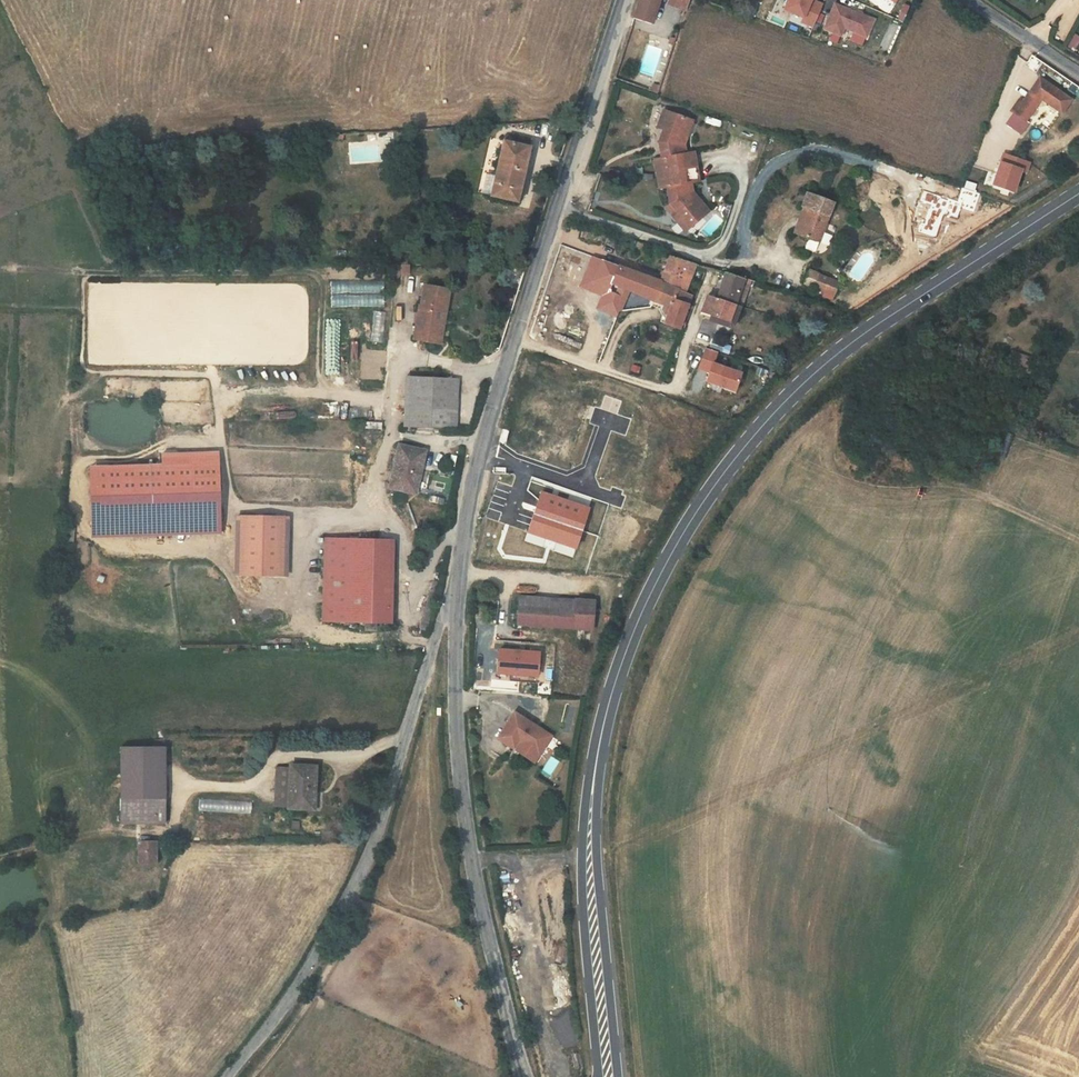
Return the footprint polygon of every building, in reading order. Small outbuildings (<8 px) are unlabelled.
[(659,0),(640,0),(634,18),(651,24),(659,0)] [(667,3),(686,9),(689,0),(668,0),(667,3)] [(802,19),(801,23),(813,28),(823,4),(813,0),(788,0),(783,11),(802,19)] [(873,20),(835,4),(825,28),(841,35),(844,27),(853,31),(866,36),(873,20)] [(866,36),(853,31),(850,40),(863,45),(866,36)] [(1036,68),(1040,62),(1036,59),(1032,65),(1036,68)] [(1015,114),(1007,124),(1022,134),(1030,123),(1026,120),(1040,99),(1061,113),(1071,99),(1039,78),(1026,97),(1024,101),(1023,102),(1019,100),(1012,111),(1015,114)] [(662,172),(664,187),(667,187),(670,203),(678,213),(673,217),(685,230),(703,215),(692,201),(697,197),(693,193),(692,182),(698,181),(696,166),(682,169),(680,155),(686,154),(684,143),(686,138),(681,136),(686,119),(663,111),(657,127),(663,129),(659,143),(661,158),(660,159),(662,172)] [(992,117),(989,124),(994,126),(995,124),(1000,126),(1001,121),(992,117)] [(691,121),(686,119),(681,136),(686,138),(689,138),(694,124),(693,123),(691,121)] [(503,141),(495,175),(491,196),(517,202),(532,139),(516,136),(514,143),(503,141)] [(694,152),(686,154),(680,155),(682,169),(696,166),(694,152)] [(491,196),(495,175),(487,173),(482,194),(491,196)] [(806,208),(798,234),(819,242),(833,202),(807,193),(802,206),(806,208)] [(708,210),(697,197),(692,201),(703,215),(708,210)] [(665,207),(673,217),(678,213),(670,203),(665,207)] [(802,206),(793,232),(798,234),(806,208),(802,206)] [(695,265),(670,256),(661,281),(680,288),(684,278),(689,280),(695,265)] [(661,281),(619,266),(611,282),(629,290),(653,301),(661,281)] [(741,280),(726,273),(717,300),(707,296),(702,312),(711,315),(729,321),(743,283),(744,280),(741,279),(741,280)] [(833,295),(838,282),(820,274),(814,288),(833,295)] [(689,280),(684,278),(680,288),(679,290),(685,292),(689,280)] [(331,281),(331,305),(375,305),(375,295),(376,295),(376,281),(331,281)] [(675,300),(679,290),(680,288),(661,281),(653,301),(663,305),(661,310),(663,313),(667,314),(664,322),(679,328),(687,307),(688,304),(675,300)] [(750,286),(743,283),(729,321),(711,315),(710,320),(735,329),(750,286)] [(445,312),(449,290),(425,286),(421,307),(420,306),(416,331),(436,334),(440,311),(445,312)] [(675,300),(688,304),(692,295),(685,292),(679,290),(675,300)] [(663,305),(653,301),(651,305),(659,308),(659,310),(663,316),(660,321),(664,322),(667,314),(663,313),(661,310),(663,305)] [(440,343),(445,312),(440,311),(436,334),(416,331),(415,338),(440,343)] [(931,341),(943,345),(945,337),(934,333),(931,341)] [(732,393),(739,372),(713,364),(716,352),(702,348),(695,370),(705,373),(702,384),(732,393)] [(1006,366),(1032,375),(1034,368),(1036,360),(1011,352),(1006,366)] [(407,377),(404,428),(416,429),(418,378),(407,377)] [(418,378),(416,429),(446,430),(448,379),(418,378)] [(446,430),(458,431),(459,380),(448,379),(446,430)] [(420,474),(425,452),(400,446),(390,486),(413,491),(417,473),(420,474)] [(217,530),(215,453),(160,455),(161,462),(88,464),(90,534),(217,530)] [(528,532),(575,547),(588,509),(541,493),(528,532)] [(614,518),(588,509),(575,547),(601,556),(614,518)] [(264,519),(259,518),(257,575),(275,576),(276,519),(276,516),(264,516),(264,519)] [(257,575),(259,518),(237,518),(235,575),(257,575)] [(288,519),(276,519),(275,576),(286,576),(288,519)] [(72,543),(74,528),(66,527),(65,543),(72,543)] [(350,604),(352,539),(324,538),(322,621),(350,622),(350,604)] [(393,540),(352,539),(350,604),(392,606),(393,540)] [(517,624),(521,625),(570,628),(572,599),(519,595),(517,624)] [(570,628),(592,630),(592,626),(593,621),(594,601),(572,599),(570,628)] [(392,606),(350,604),(350,622),(366,622),(375,623),(392,623),(392,606)] [(375,623),(366,622),(365,630),(374,631),(375,623)] [(534,676),(536,650),(495,647),(494,673),(534,676)] [(519,712),(501,738),(518,749),(523,742),(542,755),(555,736),(519,712)] [(166,798),(165,747),(121,747),(121,797),(166,798)] [(291,765),(291,768),(289,807),(311,808),(313,794),(313,791),(314,791),(315,767),(291,765)] [(274,806),(289,807),(291,768),(277,768),(274,806)] [(166,808),(166,798),(121,797),(122,823),(149,823),(149,808),(166,808)] [(166,823),(166,808),(149,808),(149,823),(166,823)] [(268,835),(269,815),(260,814),(259,835),(268,835)] [(156,862),(155,842),(139,843),(140,863),(156,862)]
